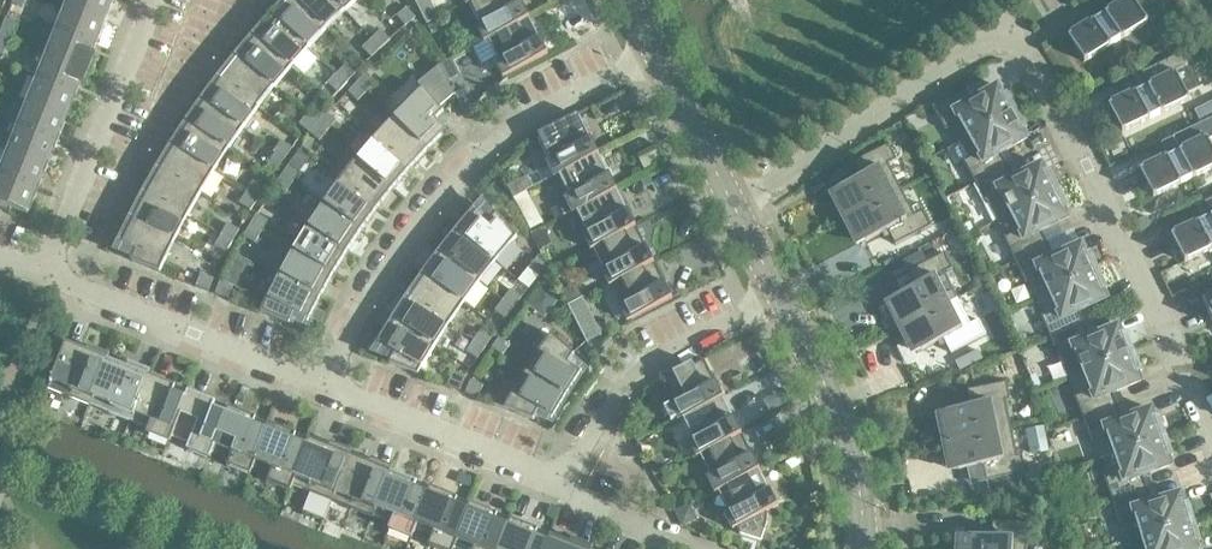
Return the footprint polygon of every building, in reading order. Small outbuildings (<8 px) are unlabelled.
[(105,21),(114,0),(70,0),(68,6),(105,21)] [(327,30),(296,0),(290,0),(284,6),(274,17),(309,48),(327,30)] [(327,30),(345,11),(334,0),(296,0),(327,30)] [(345,11),(357,0),(334,0),(345,11)] [(427,24),(439,18),(430,0),(415,0),(427,24)] [(521,0),(474,0),(469,3),(488,39),(530,18),(521,0)] [(1085,62),(1148,23),(1144,16),(1156,8),(1151,0),(1098,0),(1105,13),(1068,36),(1085,62)] [(96,45),(105,21),(68,6),(58,30),(96,45)] [(405,26),(416,17),(407,7),(397,15),(405,26)] [(256,37),(291,68),(302,76),(318,56),(309,48),(274,17),(266,26),(256,37)] [(1,35),(11,39),(18,22),(7,18),(1,35)] [(548,54),(530,18),(488,39),(507,76),(548,54)] [(372,38),(381,48),(390,39),(381,29),(372,38)] [(93,54),(96,45),(58,30),(49,54),(89,71),(95,56),(96,57),(97,55),(93,54)] [(11,39),(1,35),(0,37),(0,54),(5,56),(11,39)] [(275,87),(291,68),(256,37),(248,47),(238,58),(275,87)] [(371,57),(381,48),(372,38),(362,47),(371,57)] [(430,51),(425,55),(432,64),(437,60),(430,51)] [(1109,105),(1122,133),(1190,101),(1186,92),(1199,86),(1183,53),(1142,73),(1148,86),(1109,105)] [(84,85),(89,71),(49,54),(39,78),(77,93),(80,85),(84,87),(85,85),(84,85)] [(230,68),(221,80),(259,108),(275,87),(238,58),(230,68)] [(451,58),(441,64),(448,80),(460,74),(451,58)] [(337,74),(347,83),(356,73),(346,64),(337,74)] [(393,118),(427,149),(437,139),(448,129),(446,128),(445,129),(436,119),(444,112),(440,107),(454,95),(456,95),(441,65),(420,84),(423,88),(413,98),(393,118)] [(357,82),(367,92),(376,82),(366,73),(357,82)] [(338,93),(347,83),(337,74),(328,83),(338,93)] [(29,103),(67,118),(77,93),(39,78),(29,103)] [(259,108),(221,80),(213,91),(205,101),(243,129),(259,108)] [(358,101),(367,92),(357,82),(348,92),(358,101)] [(964,88),(932,107),(945,129),(951,126),(960,142),(1018,109),(1008,91),(1002,94),(998,86),(971,101),(964,88)] [(466,88),(455,93),(464,111),(474,103),(466,88)] [(243,129),(205,101),(197,113),(190,124),(228,150),(243,129)] [(57,142),(67,118),(29,103),(20,127),(57,142)] [(318,122),(326,112),(316,104),(307,114),(318,122)] [(1018,109),(960,142),(969,157),(963,160),(976,183),(1008,166),(1001,154),(1028,139),(1023,131),(1029,128),(1018,109)] [(318,122),(328,130),(336,120),(326,112),(318,122)] [(299,124),(309,132),(318,122),(307,114),(299,124)] [(557,174),(599,153),(580,116),(538,137),(557,174)] [(418,159),(427,149),(393,118),(374,138),(410,169),(418,159)] [(1140,170),(1154,198),(1211,170),(1211,118),(1210,119),(1173,137),(1179,150),(1140,170)] [(320,141),(328,130),(318,122),(309,132),(320,141)] [(228,150),(190,124),(182,135),(175,147),(214,172),(228,150)] [(10,151),(48,166),(57,142),(20,127),(10,151)] [(401,178),(410,169),(374,138),(356,159),(393,188),(401,178)] [(274,151),(285,159),(293,148),(282,140),(274,151)] [(848,217),(902,190),(889,164),(897,160),(890,144),(854,162),(861,177),(834,190),(848,217)] [(160,170),(201,194),(214,172),(175,147),(167,159),(160,170)] [(38,190),(48,166),(10,151),(1,175),(38,190)] [(277,170),(285,159),(274,151),(266,162),(277,170)] [(576,210),(617,189),(599,153),(557,174),(568,195),(561,199),(569,214),(576,210)] [(385,198),(393,188),(356,159),(339,181),(377,209),(385,198)] [(282,174),(293,182),(301,171),(290,164),(282,174)] [(1008,166),(976,183),(987,206),(989,204),(997,220),(1061,188),(1051,170),(1046,172),(1042,164),(1015,178),(1008,166)] [(201,194),(160,170),(147,194),(188,217),(201,194)] [(286,193),(293,182),(282,174),(275,185),(286,193)] [(1,175),(0,176),(0,209),(9,212),(11,208),(28,215),(38,190),(1,175)] [(508,186),(513,196),(532,186),(527,176),(508,186)] [(246,192),(258,199),(265,188),(253,181),(246,192)] [(323,204),(361,230),(369,219),(377,209),(339,181),(323,204)] [(1061,188),(997,220),(1005,236),(1003,237),(1015,260),(1048,244),(1042,232),(1069,218),(1065,210),(1070,207),(1061,188)] [(594,247),(636,225),(617,189),(576,210),(594,247)] [(915,215),(902,190),(848,217),(862,244),(888,230),(896,245),(931,227),(924,211),(915,215)] [(526,191),(513,198),(530,229),(543,222),(526,191)] [(251,210),(258,199),(246,192),(239,203),(251,210)] [(188,217),(147,194),(140,206),(134,218),(176,240),(188,217)] [(1171,234),(1185,263),(1211,250),(1211,198),(1204,202),(1210,215),(1171,234)] [(347,251),(361,230),(323,204),(307,227),(347,251)] [(460,232),(496,262),(512,243),(517,237),(497,213),(496,215),(490,222),(480,212),(481,211),(479,209),(460,232)] [(250,225),(262,232),(269,220),(257,213),(250,225)] [(164,263),(176,240),(134,218),(127,232),(121,246),(123,247),(123,245),(136,251),(131,261),(160,272),(164,263)] [(970,221),(961,226),(966,235),(975,230),(970,221)] [(221,235),(233,241),(239,230),(228,223),(221,235)] [(255,243),(262,232),(250,225),(244,236),(255,243)] [(613,283),(654,262),(636,225),(594,247),(613,283)] [(293,250),(333,274),(347,251),(307,227),(293,250)] [(544,228),(533,234),(541,248),(551,243),(544,228)] [(479,283),(496,262),(460,232),(443,254),(479,283)] [(227,253),(233,241),(221,235),(215,246),(227,253)] [(1048,244),(1015,260),(1025,283),(1028,282),(1035,298),(1100,269),(1091,250),(1086,252),(1082,244),(1054,257),(1048,244)] [(333,274),(293,250),(279,275),(321,296),(333,274)] [(916,286),(890,299),(903,326),(948,303),(957,298),(944,272),(952,268),(944,253),(909,272),(916,286)] [(479,283),(443,254),(426,276),(464,303),(479,283)] [(538,257),(529,268),(539,276),(548,266),(538,257)] [(673,298),(654,262),(613,283),(631,320),(673,298)] [(1100,269),(1035,298),(1042,314),(1040,315),(1051,339),(1085,324),(1080,312),(1107,299),(1103,291),(1109,288),(1100,269)] [(201,273),(196,286),(209,291),(214,278),(201,273)] [(308,322),(321,296),(279,275),(267,299),(261,312),(290,324),(294,314),(307,320),(306,321),(308,322)] [(464,303),(426,276),(411,298),(449,325),(464,303)] [(220,281),(215,294),(228,299),(233,286),(220,281)] [(544,286),(529,305),(544,317),(560,298),(544,286)] [(503,300),(514,308),(522,298),(511,289),(503,300)] [(1211,319),(1211,295),(1202,299),(1211,319)] [(396,321),(435,347),(449,325),(411,298),(396,321)] [(583,298),(568,305),(587,343),(602,335),(583,298)] [(948,303),(903,326),(917,353),(944,339),(951,353),(987,335),(979,320),(971,324),(957,298),(948,303)] [(506,319),(514,308),(503,300),(495,310),(506,319)] [(422,368),(435,347),(396,321),(380,347),(382,349),(383,347),(395,354),(390,361),(390,363),(419,374),(422,368)] [(1085,324),(1051,339),(1060,362),(1063,361),(1069,378),(1136,351),(1128,332),(1122,334),(1119,326),(1090,337),(1085,324)] [(474,341),(485,348),(492,337),(481,330),(474,341)] [(906,338),(898,342),(892,331),(858,351),(871,374),(913,351),(906,338)] [(526,371),(566,395),(582,371),(580,370),(580,371),(568,363),(573,356),(574,354),(551,334),(542,347),(526,371)] [(511,344),(500,337),(492,348),(503,356),(511,344)] [(478,359),(485,348),(474,341),(466,352),(478,359)] [(89,405),(107,359),(66,342),(48,388),(89,405)] [(1136,351),(1069,378),(1076,394),(1074,395),(1084,419),(1118,406),(1113,393),(1141,382),(1138,373),(1144,371),(1136,351)] [(965,356),(955,361),(959,371),(970,365),(965,356)] [(148,375),(107,359),(89,405),(129,421),(148,375)] [(681,417),(723,396),(704,359),(662,381),(681,417)] [(552,420),(566,395),(526,371),(516,389),(507,384),(495,405),(505,409),(534,420),(534,418),(539,411),(551,417),(550,419),(552,420)] [(453,373),(448,386),(460,391),(465,378),(453,373)] [(168,442),(170,437),(186,397),(173,392),(176,386),(148,375),(129,421),(145,427),(143,433),(168,442)] [(471,380),(466,393),(478,398),(483,385),(471,380)] [(1039,380),(1032,382),(1035,391),(1042,388),(1039,380)] [(948,442),(1012,428),(1006,400),(1010,399),(1007,382),(968,391),(971,406),(942,412),(948,442)] [(210,453),(226,413),(213,408),(216,402),(188,391),(186,397),(170,437),(186,443),(184,449),(208,458),(210,453)] [(700,454),(742,433),(723,396),(681,417),(700,454)] [(1118,406),(1084,419),(1092,443),(1094,442),(1100,458),(1167,435),(1160,415),(1155,417),(1152,409),(1123,419),(1118,406)] [(266,429),(254,424),(256,418),(228,407),(226,413),(210,453),(226,459),(224,465),(248,474),(251,469),(266,429)] [(642,419),(629,426),(636,441),(649,434),(642,419)] [(307,445),(306,445),(294,440),(296,434),(269,423),(266,429),(251,469),(267,475),(264,481),(289,490),(291,485),(307,445)] [(1044,426),(1026,430),(1031,455),(1049,451),(1044,426)] [(1018,457),(1012,428),(948,442),(954,471),(983,465),(987,481),(1026,473),(1022,456),(1018,457)] [(718,491),(760,470),(742,433),(700,454),(718,491)] [(1167,435),(1100,458),(1106,475),(1104,476),(1112,500),(1147,489),(1143,476),(1172,466),(1169,457),(1174,455),(1167,435)] [(309,439),(306,445),(307,445),(291,485),(332,501),(350,455),(309,439)] [(372,517),(390,471),(350,455),(332,501),(372,517)] [(661,455),(647,462),(654,475),(668,468),(661,455)] [(767,484),(760,470),(718,491),(740,534),(761,541),(766,525),(767,520),(768,516),(768,511),(767,507),(766,502),(764,498),(759,488),(767,484)] [(428,493),(427,493),(415,488),(418,482),(390,471),(372,517),(388,523),(386,529),(410,539),(412,533),(428,493)] [(427,493),(428,493),(412,533),(428,539),(426,545),(436,548),(453,548),(471,503),(470,502),(468,509),(455,504),(458,498),(430,487),(427,493)] [(1147,489),(1112,500),(1120,524),(1122,523),(1127,540),(1195,520),(1189,500),(1183,502),(1181,493),(1152,502),(1147,489)] [(512,519),(511,518),(508,525),(496,520),(498,514),(471,503),(453,548),(500,548),(512,519)] [(690,503),(674,511),(682,527),(698,519),(690,503)] [(512,519),(500,548),(546,548),(552,535),(551,534),(548,541),(536,536),(538,530),(512,519)] [(1127,540),(1130,548),(1198,548),(1196,543),(1202,541),(1195,520),(1127,540)] [(1027,540),(1032,540),(1033,523),(993,521),(992,537),(962,535),(961,548),(1027,548),(1027,540)] [(552,535),(546,548),(588,548),(552,535)]
